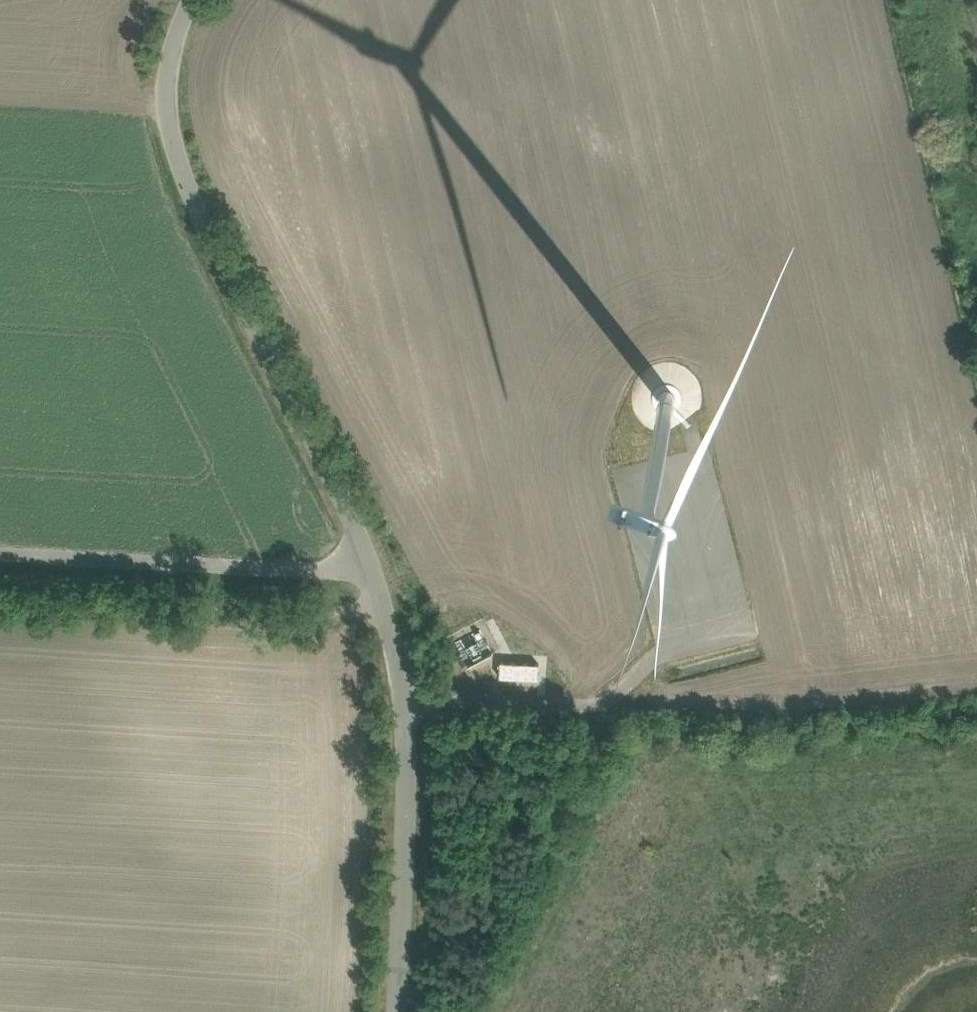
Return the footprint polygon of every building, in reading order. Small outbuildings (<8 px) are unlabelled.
[(667,391),(663,392),(661,394),(660,398),(660,401),(661,404),(664,406),(667,407),(671,407),(674,405),(675,402),(676,399),(675,395),(673,393),(670,391),(667,391)] [(501,661),(500,677),(538,679),(539,663),(501,661)]
